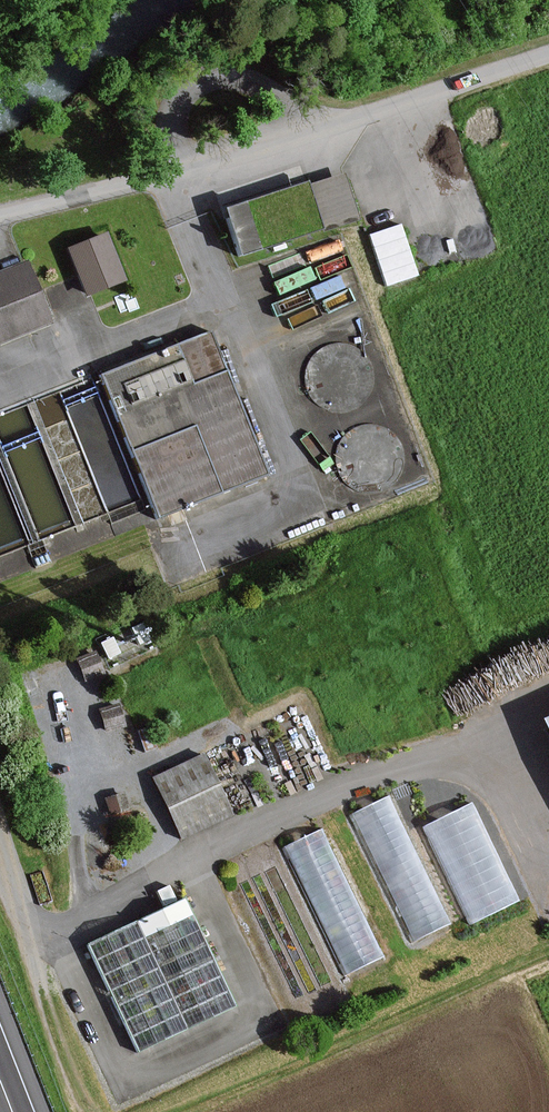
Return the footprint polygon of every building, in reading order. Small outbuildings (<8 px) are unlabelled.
[(355,221),(341,175),(225,211),(239,256),(355,221)] [(415,277),(399,226),(369,235),(385,286),(415,277)] [(103,237),(66,251),(84,296),(121,281),(103,237)] [(24,263),(0,273),(0,345),(50,324),(24,263)] [(210,333),(95,378),(99,390),(143,502),(149,519),(265,474),(210,333)] [(540,724),(548,742),(548,720),(540,724)] [(229,817),(203,758),(153,780),(180,839),(229,817)] [(352,806),(412,936),(449,919),(389,789),(352,806)] [(344,969),(383,951),(323,821),(284,839),(344,969)] [(180,905),(90,948),(139,1048),(229,1004),(180,905)]
